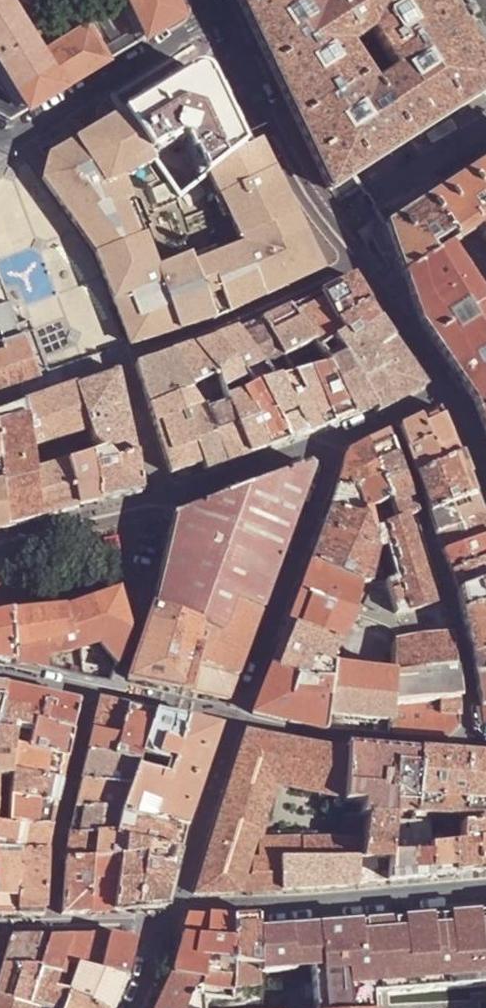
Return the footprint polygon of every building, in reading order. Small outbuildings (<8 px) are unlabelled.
[(3,68),(0,70),(0,83),(12,101),(13,103),(7,108),(0,113),(0,115),(10,120),(28,109),(62,89),(40,55),(4,0),(0,0),(0,64),(3,68)] [(40,55),(87,27),(102,54),(107,62),(123,52),(118,42),(113,45),(109,46),(90,15),(44,41),(39,33),(49,26),(32,0),(4,0),(40,55)] [(137,44),(145,39),(179,19),(178,18),(179,17),(171,0),(116,0),(122,13),(108,20),(118,42),(123,52),(137,44)] [(244,14),(267,0),(237,0),(244,14)] [(270,68),(346,20),(333,0),(267,0),(244,14),(270,68)] [(346,20),(377,0),(333,0),(346,20)] [(346,20),(360,42),(378,70),(388,63),(454,22),(444,6),(440,0),(377,0),(346,20)] [(270,68),(296,122),(366,78),(367,77),(378,70),(360,42),(346,20),(270,68)] [(454,22),(388,63),(378,70),(367,77),(366,78),(372,87),(407,141),(485,90),(485,72),(472,51),(454,22)] [(40,55),(62,89),(107,62),(102,54),(87,27),(40,55)] [(122,113),(151,153),(163,147),(164,147),(165,148),(173,144),(178,141),(179,139),(185,141),(185,144),(191,156),(193,156),(205,179),(209,175),(242,149),(242,147),(224,110),(211,81),(188,74),(122,113)] [(296,122),(329,190),(330,189),(354,174),(383,156),(407,141),(372,87),(366,78),(296,122)] [(213,320),(323,270),(307,239),(296,218),(284,195),(268,163),(258,144),(244,151),(242,149),(209,175),(243,242),(245,241),(248,246),(196,266),(193,257),(159,271),(146,236),(140,238),(126,204),(133,202),(125,180),(156,161),(151,153),(122,113),(114,119),(48,158),(42,180),(97,256),(129,348),(213,320)] [(163,147),(151,153),(156,161),(164,172),(175,164),(163,147)] [(485,207),(485,163),(466,176),(485,207)] [(181,173),(170,181),(181,197),(192,188),(189,184),(181,173)] [(354,174),(330,189),(338,201),(362,186),(354,174)] [(466,176),(453,184),(436,195),(432,198),(425,202),(448,239),(454,247),(464,241),(476,234),(477,233),(470,222),(485,212),(485,207),(466,176)] [(140,238),(146,236),(133,202),(126,204),(140,238)] [(397,257),(404,278),(435,258),(430,250),(448,239),(425,202),(386,227),(397,257)] [(485,249),(485,212),(470,222),(477,233),(476,234),(485,249)] [(448,239),(430,250),(435,258),(447,250),(449,251),(454,247),(448,239)] [(421,324),(431,340),(450,328),(445,320),(460,310),(466,318),(484,306),(449,251),(447,250),(435,258),(404,278),(417,313),(421,324)] [(354,279),(319,295),(336,323),(368,304),(360,290),(354,279)] [(304,302),(289,309),(314,343),(317,347),(319,349),(344,334),(336,323),(319,295),(304,302)] [(368,304),(336,323),(344,334),(349,341),(379,321),(373,312),(368,304)] [(484,306),(466,318),(471,326),(454,335),(450,328),(431,340),(442,356),(458,379),(474,402),(481,421),(485,418),(485,309),(484,306)] [(18,340),(12,320),(8,307),(0,309),(0,345),(18,340)] [(273,316),(262,322),(282,359),(297,351),(304,348),(308,346),(314,343),(289,309),(273,316)] [(460,310),(445,320),(450,328),(466,318),(460,310)] [(466,318),(450,328),(454,335),(471,326),(466,318)] [(344,334),(319,349),(331,365),(328,366),(353,417),(365,413),(376,409),(378,413),(398,403),(427,387),(413,367),(394,341),(380,321),(379,321),(349,341),(344,334)] [(245,329),(235,333),(271,382),(275,380),(291,375),(284,363),(282,359),(262,322),(245,329)] [(226,337),(214,342),(245,379),(252,388),(259,386),(271,382),(235,333),(226,337)] [(39,379),(23,338),(18,340),(0,345),(0,391),(39,379)] [(204,344),(194,348),(216,377),(221,390),(245,379),(214,342),(204,344)] [(182,351),(172,354),(189,387),(216,377),(194,348),(182,351)] [(299,355),(297,351),(282,359),(284,363),(299,355)] [(152,361),(136,366),(142,387),(149,407),(192,392),(189,387),(172,354),(152,361)] [(299,355),(284,363),(291,375),(309,371),(299,355)] [(309,371),(335,424),(345,420),(353,417),(328,366),(309,371)] [(95,444),(103,452),(112,462),(136,455),(130,424),(118,371),(75,385),(91,431),(95,444)] [(330,426),(335,424),(309,371),(291,375),(321,429),(330,426)] [(312,433),(321,429),(291,375),(275,380),(307,435),(312,433)] [(296,439),(307,435),(275,380),(271,382),(259,386),(289,442),(296,439)] [(75,385),(25,403),(32,448),(91,431),(75,385)] [(281,444),(289,442),(259,386),(252,388),(241,392),(268,449),(281,444)] [(192,392),(149,407),(172,475),(191,467),(203,463),(205,462),(186,416),(202,410),(199,405),(192,392)] [(260,452),(268,449),(241,392),(223,399),(226,404),(249,456),(260,452)] [(202,410),(186,416),(205,462),(203,463),(207,471),(221,466),(228,464),(206,413),(216,409),(215,408),(212,400),(199,405),(202,410)] [(0,412),(0,469),(7,528),(25,524),(41,521),(42,518),(36,473),(32,448),(25,403),(0,412)] [(238,460),(249,456),(226,404),(215,408),(216,409),(206,413),(228,464),(238,460)] [(427,415),(420,418),(438,466),(460,455),(440,409),(427,415)] [(400,427),(417,476),(438,466),(420,418),(409,423),(400,427)] [(375,438),(366,443),(384,490),(388,499),(396,518),(397,521),(405,518),(417,513),(388,431),(375,438)] [(355,449),(347,453),(343,468),(337,489),(354,487),(362,512),(366,510),(369,508),(375,505),(388,499),(384,490),(366,443),(355,449)] [(120,498),(142,494),(136,455),(112,462),(103,452),(102,453),(90,456),(95,472),(99,502),(120,498)] [(417,476),(430,513),(476,495),(476,493),(475,493),(463,462),(460,455),(438,466),(417,476)] [(89,504),(99,502),(95,472),(90,456),(69,463),(79,507),(89,504)] [(68,462),(36,473),(42,518),(58,514),(79,509),(79,507),(69,463),(68,462)] [(229,700),(238,676),(313,469),(309,465),(173,516),(167,544),(159,577),(155,599),(129,676),(129,679),(207,696),(229,700)] [(366,510),(362,512),(354,487),(337,489),(331,506),(319,540),(311,561),(361,585),(369,584),(377,555),(376,551),(369,534),(397,521),(396,518),(368,529),(365,518),(369,517),(366,510)] [(430,513),(437,533),(484,514),(479,501),(476,495),(430,513)] [(443,553),(485,536),(485,520),(484,514),(437,533),(443,553)] [(397,521),(369,534),(376,551),(386,548),(385,544),(390,542),(398,579),(386,583),(396,616),(399,624),(400,627),(399,631),(399,635),(394,643),(419,638),(414,611),(434,606),(405,518),(397,521)] [(451,574),(485,559),(485,536),(443,553),(451,574)] [(458,594),(485,582),(485,559),(451,574),(458,594)] [(300,593),(287,624),(340,648),(346,636),(355,615),(361,585),(311,561),(300,593)] [(462,613),(484,607),(485,613),(485,582),(458,594),(462,613)] [(361,585),(355,615),(389,627),(399,631),(400,627),(399,624),(396,616),(386,583),(384,584),(369,584),(361,585)] [(11,612),(19,664),(21,665),(32,665),(46,670),(46,653),(75,654),(97,643),(117,664),(128,630),(121,605),(117,592),(73,608),(49,610),(34,612),(11,612)] [(474,675),(485,673),(485,613),(484,607),(462,613),(474,675)] [(19,664),(11,612),(0,614),(0,660),(19,664)] [(279,645),(271,666),(313,684),(315,679),(329,683),(332,669),(335,664),(333,662),(340,648),(287,624),(279,645)] [(393,672),(391,721),(391,735),(409,736),(449,739),(456,733),(461,728),(460,698),(457,667),(454,638),(419,638),(394,643),(393,645),(393,672)] [(391,721),(393,672),(373,669),(337,664),(335,664),(332,669),(329,683),(315,679),(313,684),(271,666),(253,714),(294,724),(326,731),(328,731),(330,715),(391,721)] [(480,705),(471,705),(474,731),(485,740),(485,673),(474,675),(480,705)] [(0,702),(0,754),(11,755),(11,749),(28,752),(30,740),(15,737),(15,734),(13,734),(15,727),(27,729),(32,731),(34,724),(72,732),(79,703),(42,695),(6,687),(4,686),(0,702)] [(127,709),(99,703),(93,731),(88,752),(114,759),(127,709)] [(140,712),(127,709),(114,759),(137,766),(154,714),(140,712)] [(120,816),(186,828),(187,824),(201,783),(219,729),(185,721),(154,714),(137,766),(135,770),(129,789),(121,810),(120,816)] [(72,732),(34,724),(32,731),(32,735),(30,740),(28,752),(66,759),(70,743),(72,732)] [(341,833),(358,834),(357,841),(315,842),(301,843),(301,842),(258,843),(258,864),(253,864),(251,883),(241,882),(247,863),(253,843),(271,785),(343,799),(347,752),(346,751),(315,749),(244,734),(221,811),(196,894),(231,892),(283,890),(282,862),(359,859),(363,859),(366,819),(360,819),(341,818),(339,834),(341,834),(341,833)] [(343,804),(343,807),(360,807),(360,819),(366,819),(393,820),(394,812),(415,813),(419,753),(383,751),(346,748),(346,751),(347,752),(343,799),(343,804)] [(28,752),(11,749),(11,755),(10,773),(61,782),(64,769),(66,759),(28,752)] [(83,771),(81,781),(129,789),(135,770),(137,766),(114,759),(88,752),(83,771)] [(419,753),(415,813),(415,822),(415,824),(393,823),(391,853),(425,854),(431,854),(432,846),(432,845),(438,845),(444,844),(454,843),(462,842),(462,824),(485,822),(485,820),(485,759),(449,756),(419,753)] [(3,778),(10,779),(10,773),(11,755),(0,754),(0,778),(3,778)] [(61,782),(10,773),(10,779),(9,799),(56,803),(59,789),(61,782)] [(77,800),(74,810),(121,810),(129,789),(81,781),(77,800)] [(258,843),(301,842),(301,843),(315,842),(315,837),(261,838),(275,791),(343,804),(343,799),(271,785),(253,843),(258,843)] [(56,803),(9,799),(8,825),(11,826),(51,826),(54,811),(56,803)] [(71,827),(69,835),(114,836),(120,816),(121,810),(74,810),(71,827)] [(120,816),(114,836),(114,838),(125,841),(180,850),(183,839),(186,828),(120,816)] [(393,820),(366,819),(363,859),(362,860),(390,859),(391,853),(393,823),(393,820)] [(462,824),(462,842),(454,843),(454,874),(470,872),(477,871),(478,839),(485,839),(485,823),(485,822),(462,824)] [(51,826),(11,826),(8,825),(0,824),(0,848),(19,849),(45,851),(49,835),(51,826)] [(114,836),(69,835),(66,853),(65,861),(93,859),(120,857),(122,857),(125,841),(114,838),(114,836)] [(478,839),(477,871),(485,870),(485,839),(478,839)] [(180,850),(125,841),(122,857),(120,857),(113,910),(121,909),(161,906),(167,905),(180,850)] [(258,843),(253,843),(247,863),(252,863),(253,864),(258,864),(258,843)] [(431,854),(430,877),(445,875),(454,874),(454,843),(444,844),(438,845),(432,845),(432,846),(431,854)] [(0,848),(0,913),(4,913),(17,914),(19,849),(0,848)] [(45,851),(19,849),(17,914),(27,914),(44,915),(44,902),(45,851)] [(390,859),(389,881),(414,879),(430,877),(431,854),(425,854),(391,853),(390,859)] [(120,857),(93,859),(89,913),(101,911),(113,910),(120,857)] [(93,859),(65,861),(62,899),(61,914),(75,913),(89,913),(93,859)] [(282,862),(283,890),(323,888),(357,886),(358,873),(359,859),(282,862)] [(253,864),(252,863),(247,863),(241,882),(251,883),(253,864)] [(375,871),(358,873),(357,886),(368,884),(378,883),(382,882),(381,875),(376,876),(375,871)] [(369,992),(485,982),(485,991),(485,913),(259,930),(259,965),(308,963),(308,980),(368,976),(369,992)] [(189,914),(182,936),(184,937),(233,940),(233,918),(208,916),(189,914)] [(233,940),(233,966),(259,965),(259,930),(259,917),(245,918),(233,918),(233,940)] [(3,965),(40,969),(49,936),(28,936),(11,936),(8,948),(3,965)] [(49,936),(40,969),(59,971),(59,970),(64,970),(62,985),(73,989),(81,974),(90,936),(67,936),(49,936)] [(109,936),(90,936),(81,974),(127,979),(135,942),(121,939),(109,936)] [(178,958),(173,975),(201,981),(200,989),(203,989),(233,991),(233,989),(233,966),(233,940),(184,937),(181,947),(178,958)] [(29,1003),(40,969),(3,965),(0,976),(0,998),(29,1003)] [(259,965),(233,966),(233,989),(260,991),(259,965)] [(38,1005),(52,1007),(64,1007),(67,1002),(73,989),(62,985),(56,984),(59,971),(40,969),(29,1003),(0,998),(0,1007),(38,1007),(38,1005)] [(127,979),(81,974),(73,989),(67,1002),(89,1007),(113,1007),(121,990),(127,979)] [(200,989),(201,981),(173,975),(157,1007),(156,1007),(201,1007),(200,989)] [(308,980),(310,1007),(370,1007),(369,992),(368,976),(308,980)]
